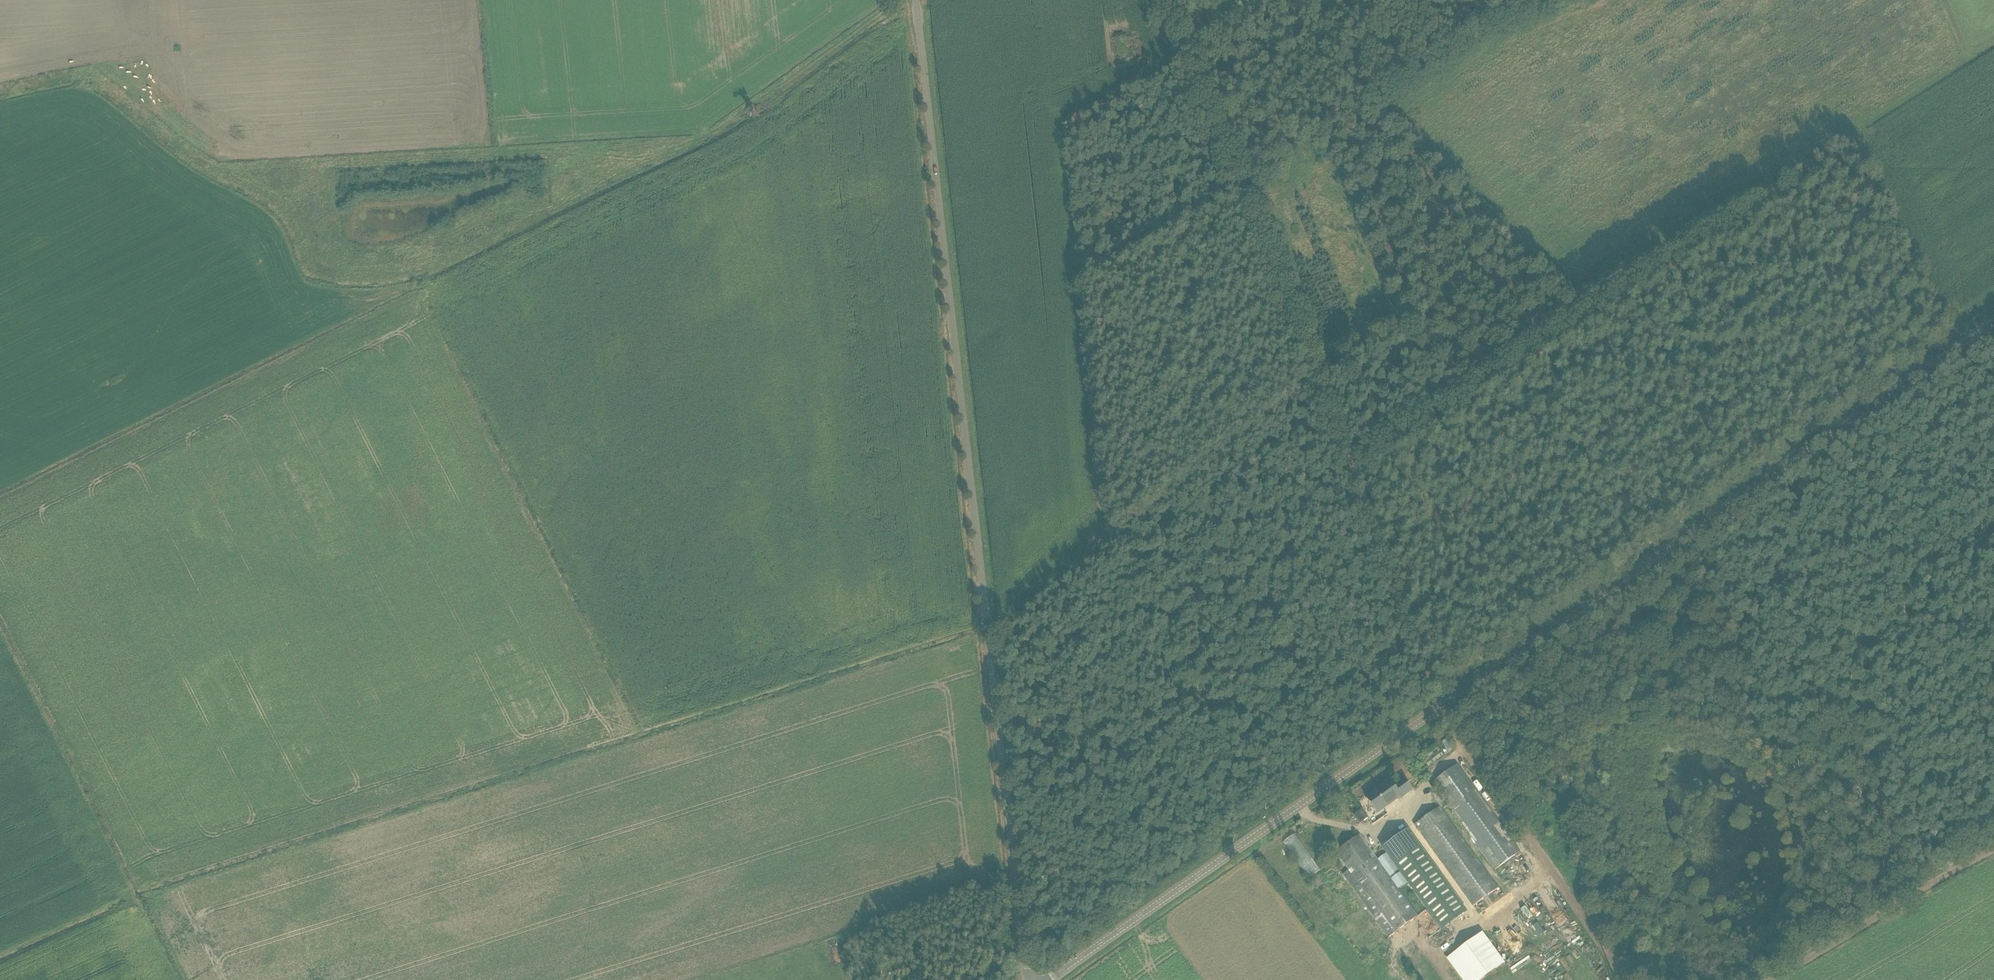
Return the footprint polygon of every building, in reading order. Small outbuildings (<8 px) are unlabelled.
[(1832,719),(1815,729),(1818,735),(1829,729),(1832,735),(1839,731),(1832,719)] [(1432,782),(1438,790),(1494,869),(1519,851),(1457,764),(1432,782)] [(1389,780),(1379,787),(1380,788),(1366,798),(1377,813),(1400,797),(1400,798),(1411,790),(1403,779),(1393,786),(1389,780)] [(1414,825),(1420,833),(1472,906),(1497,888),(1439,807),(1414,825)] [(1355,808),(1345,814),(1351,823),(1361,817),(1355,808)] [(1407,830),(1382,847),(1386,853),(1407,881),(1441,929),(1466,911),(1407,830)] [(1277,840),(1296,873),(1308,866),(1288,833),(1277,840)] [(1342,874),(1348,882),(1388,937),(1417,916),(1397,888),(1407,881),(1386,853),(1377,860),(1359,835),(1335,852),(1348,870),(1342,874)] [(1498,935),(1492,937),(1495,945),(1501,942),(1498,935)] [(1446,958),(1462,979),(1481,979),(1496,970),(1474,939),(1446,958)] [(1400,960),(1405,957),(1400,950),(1395,953),(1400,960)]
